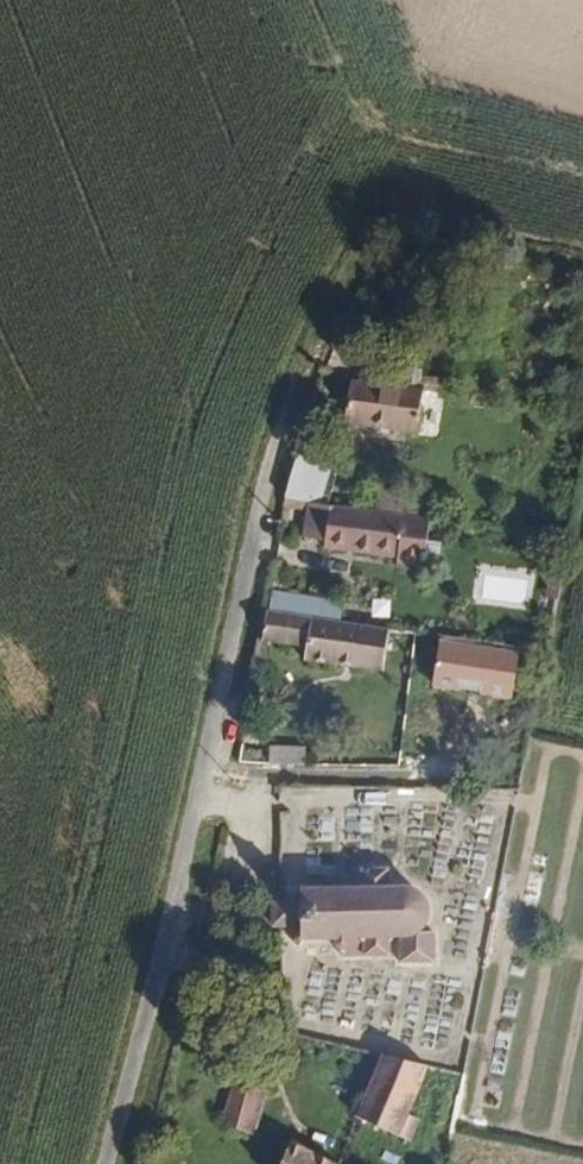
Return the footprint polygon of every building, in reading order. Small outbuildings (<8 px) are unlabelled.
[(414,440),(419,394),(343,385),(339,432),(414,440)] [(322,484),(325,453),(292,449),(278,499),(304,502),(328,504),(331,485),(322,484)] [(405,497),(407,481),(381,478),(377,509),(404,512),(405,497)] [(358,508),(360,493),(342,491),(341,506),(358,508)] [(435,516),(437,501),(405,497),(404,512),(431,515),(435,516)] [(425,567),(431,515),(404,512),(377,509),(358,508),(341,506),(328,504),(304,502),(300,537),(321,540),(320,550),(395,558),(395,564),(425,567)] [(486,601),(536,598),(534,564),(484,568),(486,601)] [(379,673),(385,626),(258,613),(253,647),(296,651),(295,665),(379,673)] [(306,792),(309,776),(296,775),(294,793),(306,792)] [(423,960),(425,903),(413,890),(381,889),(381,869),(354,868),(353,888),(293,886),(292,903),(271,902),(265,902),(264,928),(270,928),(289,929),(289,944),(301,947),(346,948),(346,958),(423,960)] [(407,1105),(421,1067),(371,1053),(351,1111),(409,1132),(418,1109),(407,1105)] [(237,1128),(248,1084),(224,1078),(212,1120),(237,1128)] [(335,1159),(337,1153),(285,1129),(269,1163),(347,1163),(335,1159)] [(350,1163),(374,1163),(355,1155),(350,1163)]
